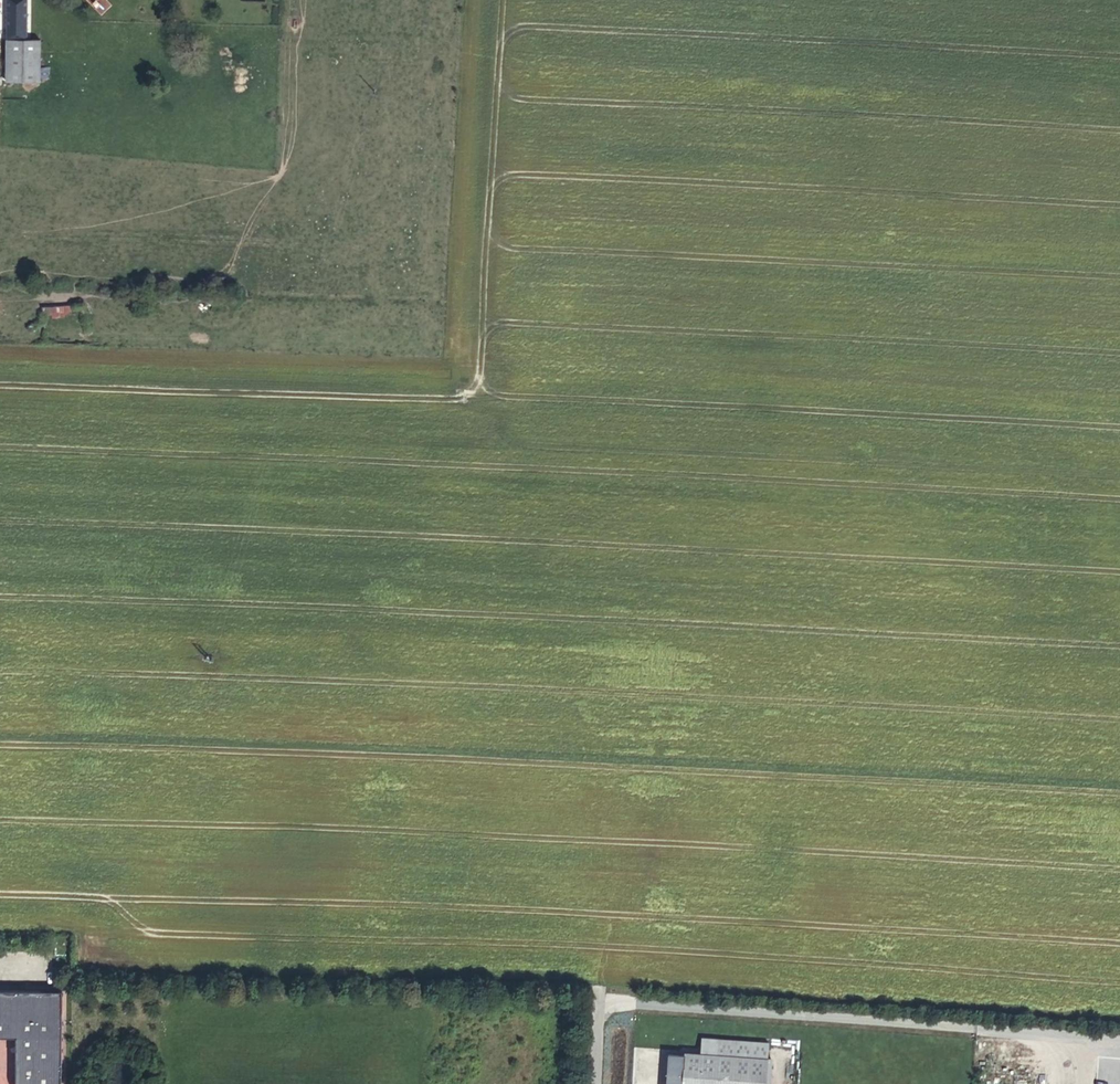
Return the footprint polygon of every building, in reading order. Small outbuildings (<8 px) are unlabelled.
[(7,81),(40,82),(41,40),(27,40),(27,0),(7,0),(7,81)] [(43,302),(43,316),(84,315),(84,302),(43,302)] [(54,1004),(0,1003),(0,1048),(5,1049),(3,1083),(49,1083),(54,1004)] [(769,1040),(701,1035),(700,1051),(668,1049),(666,1083),(766,1083),(769,1040)]
